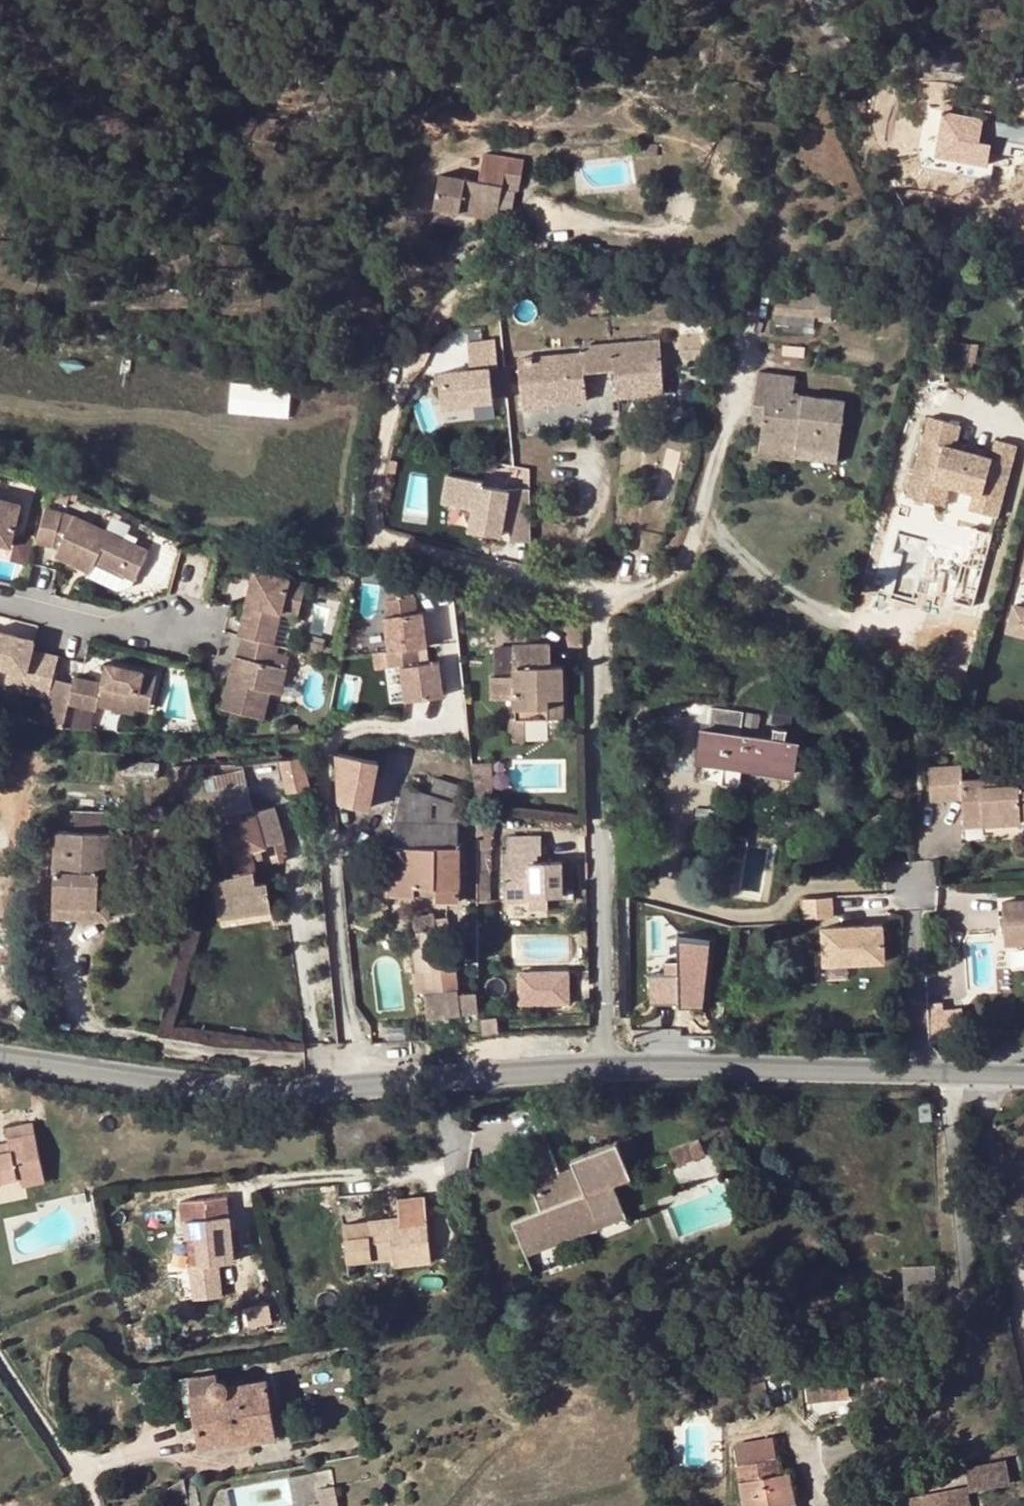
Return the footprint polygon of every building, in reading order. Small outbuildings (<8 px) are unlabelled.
[(943,108),(933,161),(916,158),(914,173),(989,186),(992,169),(987,168),(989,155),(1002,157),(1004,144),(1023,148),(1023,130),(989,124),(990,116),(943,108)] [(1002,157),(1022,160),(1023,149),(1023,148),(1004,144),(1002,157)] [(479,181),(440,174),(434,208),(460,212),(462,203),(499,209),(503,187),(519,189),(524,160),(483,153),(479,181)] [(499,209),(462,203),(460,212),(498,218),(499,209)] [(189,255),(175,262),(183,274),(196,269),(189,255)] [(831,295),(775,293),(775,312),(830,316),(831,295)] [(494,338),(467,341),(469,368),(438,371),(441,404),(492,399),(489,366),(497,365),(494,338)] [(581,352),(518,358),(522,400),(551,398),(551,404),(585,401),(583,372),(613,369),(616,398),(664,393),(658,339),(581,347),(581,352)] [(756,372),(752,404),(763,406),(762,422),(760,440),(794,445),(794,451),(837,456),(844,402),(792,394),(794,378),(756,372)] [(232,411),(293,413),(294,384),(233,382),(232,411)] [(522,400),(523,409),(551,406),(551,404),(551,398),(522,400)] [(763,406),(752,404),(751,420),(762,422),(763,406)] [(929,424),(910,502),(948,511),(953,492),(976,497),(972,514),(999,521),(1017,450),(996,445),(991,463),(954,454),(960,431),(929,424)] [(835,463),(837,456),(794,451),(793,458),(835,463)] [(393,473),(395,462),(388,461),(386,472),(393,473)] [(530,541),(527,488),(506,489),(506,491),(480,488),(481,483),(445,478),(442,506),(473,510),(470,533),(500,537),(502,524),(509,525),(510,542),(530,541)] [(11,546),(21,504),(0,498),(0,543),(11,546)] [(63,512),(45,507),(36,542),(54,547),(63,512)] [(54,547),(58,548),(75,515),(63,512),(54,547)] [(148,549),(75,515),(58,548),(55,556),(91,573),(96,563),(122,575),(125,569),(137,575),(148,549)] [(980,537),(974,561),(989,565),(994,540),(980,537)] [(91,573),(89,577),(117,590),(131,589),(137,575),(125,569),(122,575),(96,563),(91,573)] [(307,582),(255,568),(238,637),(242,638),(275,645),(283,614),(284,608),(301,612),(307,582)] [(384,618),(388,653),(415,651),(426,650),(422,615),(416,615),(415,599),(385,602),(386,618),(384,618)] [(1021,610),(1013,607),(1005,633),(1013,635),(1021,610)] [(301,612),(284,608),(283,614),(299,618),(301,612)] [(1021,610),(1013,635),(1023,638),(1023,611),(1021,610)] [(0,630),(0,668),(8,669),(4,688),(48,699),(53,677),(59,655),(35,649),(37,638),(0,630)] [(300,651),(331,659),(333,651),(325,649),(326,643),(303,637),(300,651)] [(275,645),(242,638),(238,655),(235,655),(222,709),(264,719),(271,691),(281,694),(287,668),(274,665),(279,646),(275,645)] [(513,645),(494,646),(494,675),(514,674),(513,645)] [(549,699),(562,698),(561,666),(551,666),(550,645),(513,645),(514,674),(515,697),(515,717),(516,720),(525,720),(549,719),(549,699)] [(388,653),(386,654),(387,670),(399,668),(403,704),(441,700),(437,665),(417,667),(415,651),(388,653)] [(387,670),(386,654),(373,655),(375,671),(387,670)] [(53,677),(48,699),(41,724),(64,729),(70,705),(97,711),(98,705),(134,714),(135,709),(139,693),(153,697),(158,675),(107,663),(103,682),(74,676),(73,683),(53,677)] [(515,697),(514,674),(494,675),(490,675),(491,697),(515,697)] [(153,697),(139,693),(135,709),(149,713),(153,697)] [(562,718),(562,698),(549,699),(549,719),(562,718)] [(713,706),(710,730),(705,762),(703,778),(739,783),(742,769),(794,776),(799,744),(787,741),(788,730),(776,729),(774,740),(743,735),(744,726),(746,712),(746,711),(713,706)] [(759,714),(746,712),(744,726),(758,727),(759,714)] [(515,717),(508,717),(508,742),(525,742),(525,720),(516,720),(515,717)] [(705,762),(710,730),(700,729),(695,761),(705,762)] [(239,767),(281,761),(278,749),(238,761),(239,767)] [(376,761),(336,752),(338,803),(367,809),(372,778),(376,761)] [(228,876),(254,868),(252,859),(249,849),(258,847),(275,842),(285,839),(276,806),(300,800),(303,792),(301,758),(281,761),(239,767),(241,771),(244,783),(207,794),(226,870),(228,876)] [(493,762),(472,762),(475,782),(494,782),(493,762)] [(979,778),(961,778),(960,763),(926,763),(928,797),(960,795),(961,817),(983,816),(984,826),(1020,824),(1019,820),(1023,820),(1023,774),(996,775),(996,777),(997,787),(980,788),(979,778)] [(203,780),(207,794),(244,783),(241,771),(203,780)] [(405,787),(416,791),(420,779),(409,776),(405,787)] [(996,777),(979,778),(980,788),(997,787),(996,777)] [(458,822),(457,804),(416,791),(405,787),(402,787),(393,821),(458,822)] [(983,816),(961,817),(962,827),(984,826),(983,816)] [(490,817),(477,817),(478,847),(490,846),(490,817)] [(457,847),(458,822),(393,821),(391,846),(457,847)] [(56,831),(54,907),(96,908),(97,871),(110,872),(112,833),(56,831)] [(530,851),(539,851),(542,851),(542,835),(509,836),(509,862),(504,863),(505,900),(529,901),(533,900),(534,896),(546,896),(561,896),(562,862),(539,863),(530,863),(530,851)] [(745,844),(747,845),(748,838),(735,837),(734,842),(732,857),(733,858),(743,859),(745,844)] [(288,850),(285,839),(275,842),(279,860),(285,858),(286,857),(287,853),(288,850)] [(457,847),(391,846),(388,846),(386,895),(414,895),(415,886),(434,887),(435,895),(435,901),(457,901),(457,888),(459,888),(459,847),(457,847)] [(478,847),(478,872),(491,871),(492,871),(490,846),(478,847)] [(258,847),(249,849),(252,859),(261,856),(258,847)] [(539,863),(539,851),(530,851),(530,863),(539,863)] [(254,868),(228,876),(220,879),(213,881),(220,918),(273,909),(268,880),(257,882),(254,868)] [(218,872),(220,879),(228,876),(226,870),(218,872)] [(96,908),(54,907),(53,916),(108,918),(110,872),(97,871),(96,908)] [(491,871),(478,872),(479,903),(491,903),(491,871)] [(414,895),(435,895),(434,887),(415,886),(414,895)] [(831,895),(801,896),(801,916),(832,915),(831,895)] [(323,925),(323,896),(313,897),(314,925),(323,925)] [(533,900),(529,901),(529,909),(547,908),(546,896),(534,896),(533,900)] [(1004,936),(1023,935),(1023,900),(1002,900),(1004,936)] [(412,916),(414,931),(434,929),(433,918),(432,914),(412,916)] [(434,929),(414,931),(414,948),(411,949),(413,973),(415,972),(418,990),(422,991),(425,1018),(477,1014),(475,994),(458,994),(455,965),(447,966),(446,956),(438,957),(436,938),(445,937),(450,937),(447,916),(433,918),(434,929)] [(821,926),(822,963),(883,960),(881,923),(821,926)] [(707,938),(679,935),(679,958),(667,958),(666,958),(666,971),(651,971),(651,1001),(679,1001),(678,1006),(702,1006),(707,938)] [(679,958),(679,935),(667,935),(667,958),(679,958)] [(438,957),(446,956),(445,937),(436,938),(438,957)] [(569,971),(519,971),(519,1004),(569,1004),(569,971)] [(969,1043),(959,1006),(927,1011),(929,1041),(969,1043)] [(498,1016),(482,1018),(483,1034),(500,1033),(498,1016)] [(930,1120),(929,1102),(918,1103),(919,1121),(930,1120)] [(15,1180),(17,1188),(45,1181),(34,1132),(6,1139),(9,1151),(0,1153),(0,1183),(15,1180)] [(632,1134),(617,1140),(628,1169),(644,1164),(632,1134)] [(699,1137),(688,1141),(696,1159),(706,1154),(699,1137)] [(557,1171),(549,1149),(521,1161),(539,1209),(511,1221),(522,1249),(623,1210),(612,1183),(610,1176),(628,1169),(617,1140),(570,1158),(573,1166),(582,1187),(566,1192),(557,1171)] [(688,1141),(671,1148),(678,1166),(696,1159),(688,1141)] [(573,1166),(557,1171),(566,1192),(582,1187),(573,1166)] [(610,1176),(612,1183),(631,1177),(628,1169),(610,1176)] [(185,1221),(187,1238),(196,1237),(199,1265),(233,1261),(227,1197),(179,1201),(181,1222),(185,1221)] [(398,1219),(343,1225),(346,1261),(393,1257),(394,1266),(431,1263),(425,1197),(396,1199),(398,1219)] [(623,1210),(522,1249),(525,1257),(625,1219),(623,1210)] [(196,1237),(187,1238),(190,1266),(199,1265),(196,1237)] [(934,1266),(907,1267),(909,1312),(937,1311),(934,1266)] [(800,1390),(806,1389),(806,1382),(812,1381),(810,1367),(798,1368),(800,1390)] [(214,1379),(218,1378),(217,1372),(180,1378),(186,1416),(194,1414),(191,1392),(211,1389),(211,1387),(211,1384),(212,1382),(212,1380),(214,1379)] [(220,1378),(218,1378),(214,1379),(212,1380),(212,1382),(211,1384),(211,1387),(211,1389),(191,1392),(194,1414),(200,1448),(251,1440),(251,1443),(274,1438),(265,1380),(227,1385),(226,1382),(225,1381),(223,1379),(220,1378)] [(806,1382),(806,1389),(808,1402),(840,1399),(840,1397),(848,1396),(846,1381),(838,1381),(838,1378),(812,1381),(806,1382)] [(734,1445),(735,1449),(774,1442),(773,1437),(734,1445)] [(735,1449),(745,1505),(789,1505),(793,1505),(788,1475),(779,1475),(774,1442),(735,1449)] [(1006,1462),(965,1469),(969,1492),(1010,1485),(1006,1462)] [(334,1486),(318,1489),(321,1502),(321,1505),(337,1505),(334,1486)]
